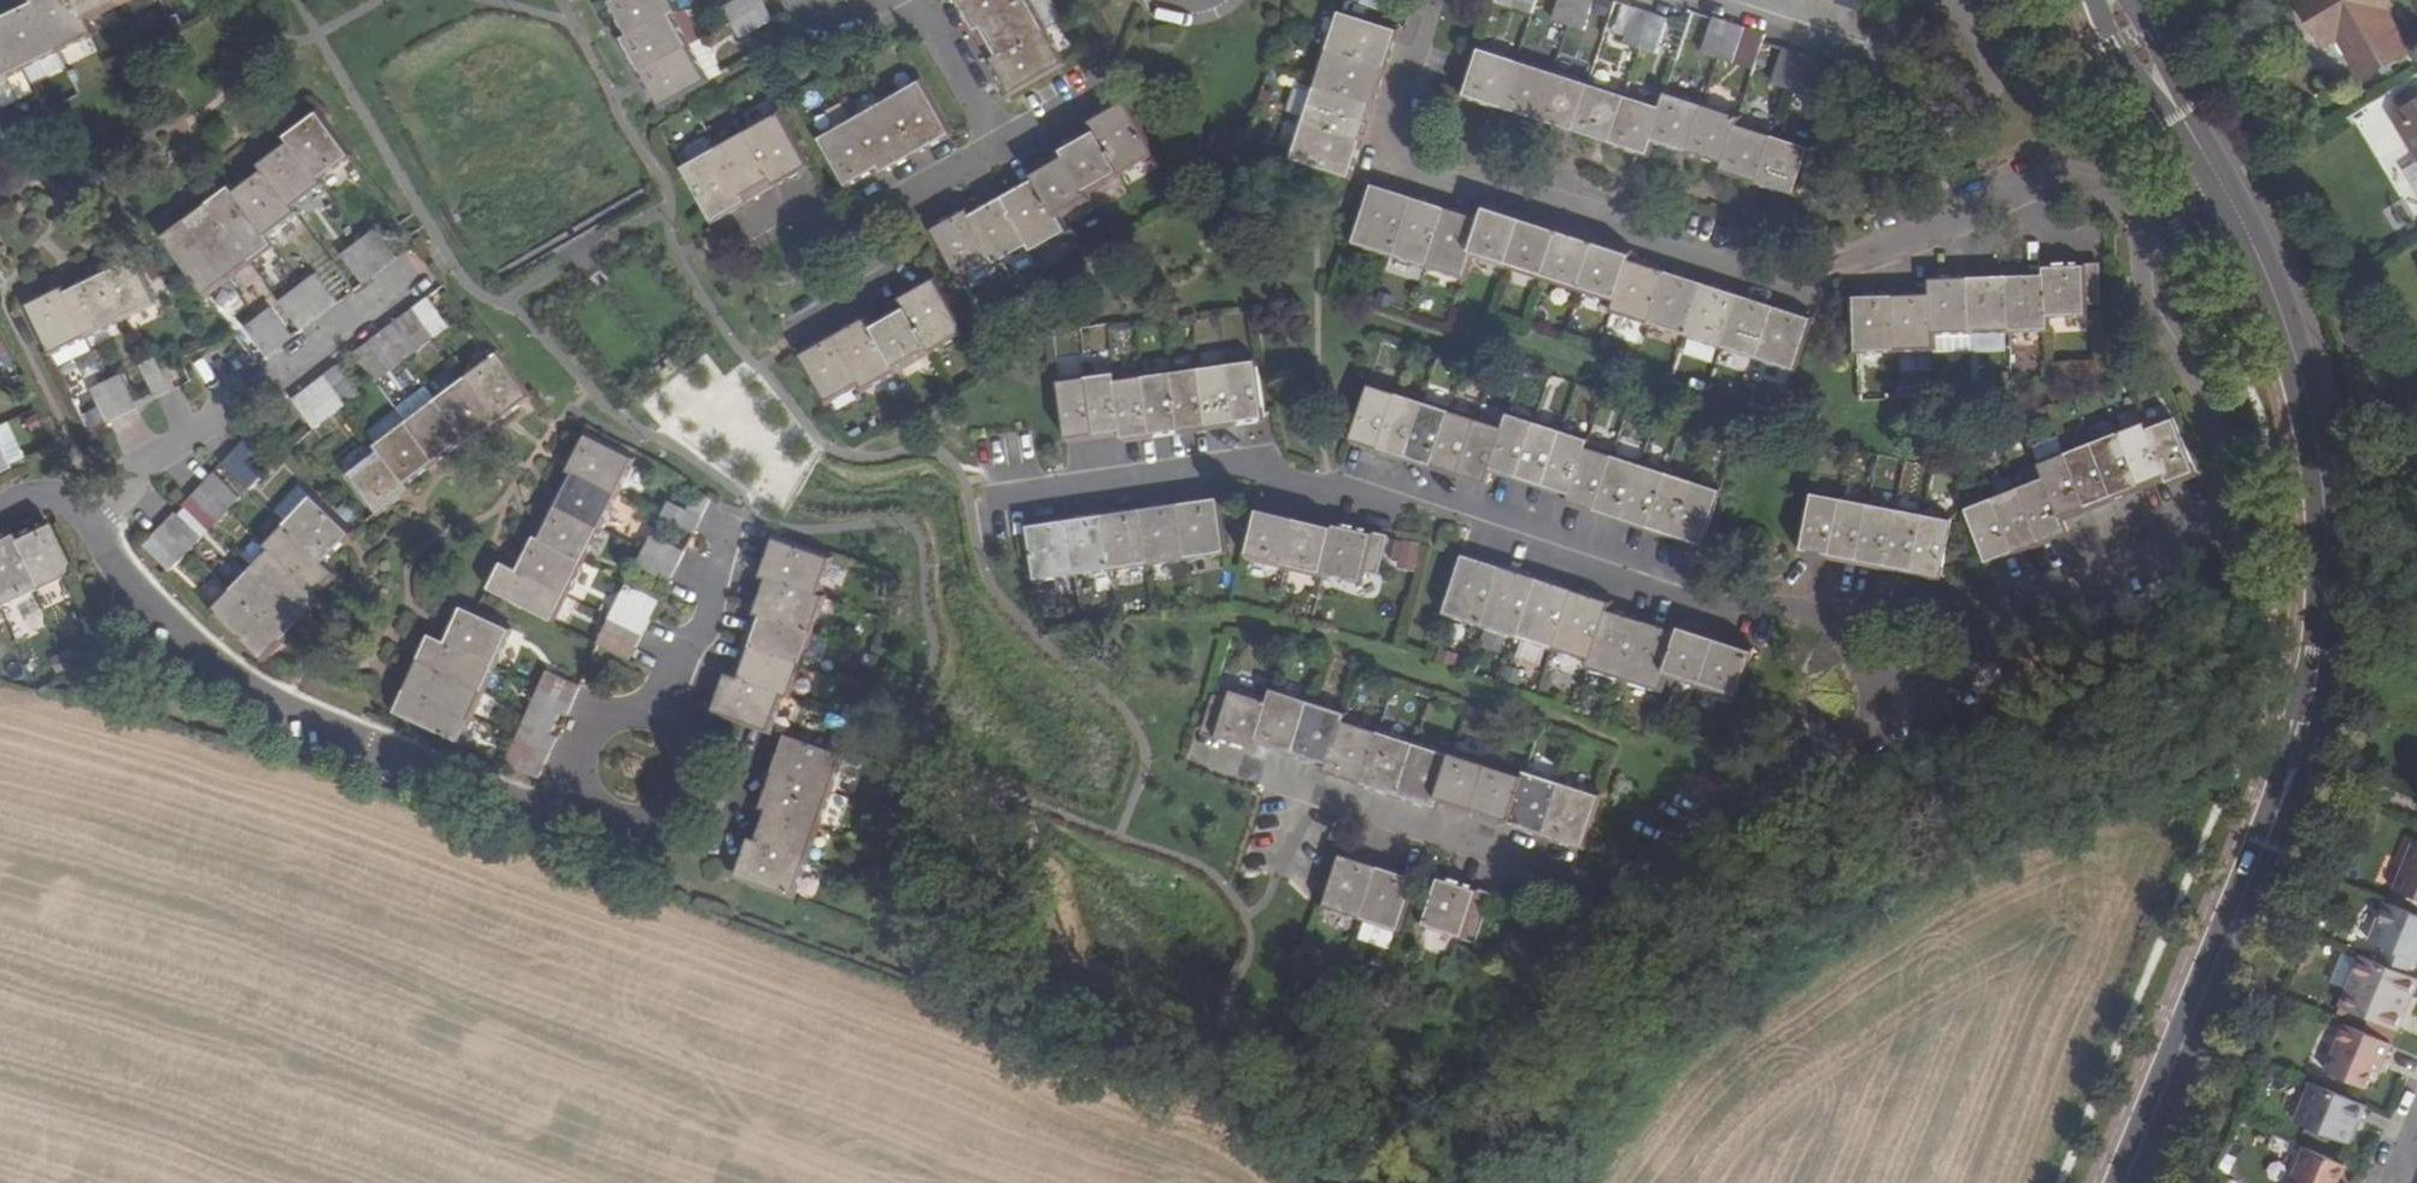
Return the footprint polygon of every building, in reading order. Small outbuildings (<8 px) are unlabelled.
[(36,0),(2,18),(27,69),(61,52),(36,0)] [(78,0),(36,0),(61,52),(95,36),(88,21),(78,0)] [(118,0),(78,0),(88,21),(121,5),(118,0)] [(671,0),(623,0),(616,4),(611,7),(630,41),(673,16),(678,13),(671,0)] [(731,26),(766,6),(762,0),(743,0),(723,12),(731,26)] [(976,35),(1029,4),(1026,0),(959,0),(956,2),(976,35)] [(1514,0),(1500,0),(1498,5),(1511,10),(1514,0)] [(1552,22),(1569,27),(1577,0),(1559,0),(1552,22)] [(1569,27),(1585,32),(1594,0),(1577,0),(1569,27)] [(1854,11),(1857,0),(1838,0),(1837,6),(1854,11)] [(2396,9),(2392,1),(2393,0),(2325,0),(2347,37),(2352,34),(2375,72),(2416,46),(2416,44),(2396,9)] [(2396,9),(2408,2),(2407,0),(2393,0),(2392,1),(2396,9)] [(1029,4),(976,35),(994,64),(1046,33),(1029,4)] [(766,6),(731,26),(741,42),(775,22),(766,6)] [(1625,44),(1642,49),(1652,15),(1635,9),(1625,44)] [(1339,12),(1327,49),(1386,67),(1398,30),(1375,23),(1339,12)] [(1660,54),(1670,20),(1652,15),(1642,49),(1660,54)] [(623,44),(643,76),(691,48),(673,16),(630,41),(623,44)] [(2,18),(0,19),(0,83),(25,70),(27,69),(2,18)] [(1701,53),(1718,59),(1729,23),(1712,18),(1701,53)] [(1663,53),(1680,56),(1687,24),(1671,21),(1663,53)] [(1733,63),(1745,28),(1729,23),(1718,59),(1733,63)] [(1046,33),(994,64),(1012,96),(1065,66),(1046,33)] [(691,48),(643,76),(662,110),(723,75),(703,42),(691,48)] [(1771,84),(1788,90),(1799,54),(1783,48),(1771,84)] [(1314,86),(1374,104),(1386,67),(1327,49),(1314,86)] [(34,84),(68,68),(61,52),(27,69),(34,84)] [(1469,98),(1503,108),(1517,63),(1483,52),(1469,98)] [(1805,96),(1817,59),(1799,54),(1788,90),(1805,96)] [(1539,120),(1553,75),(1517,63),(1503,108),(1539,120)] [(33,86),(25,70),(0,83),(0,100),(1,102),(33,86)] [(1574,132),(1589,86),(1553,75),(1539,120),(1574,132)] [(950,138),(919,84),(888,102),(920,156),(950,138)] [(1363,139),(1374,104),(1314,86),(1303,120),(1363,139)] [(1574,132),(1612,143),(1626,98),(1589,86),(1574,132)] [(1666,94),(1661,109),(1650,141),(1687,152),(1702,106),(1666,94)] [(1650,141),(1661,109),(1626,98),(1612,143),(1646,154),(1650,141)] [(886,176),(920,156),(888,102),(854,122),(882,169),(886,176)] [(1093,128),(1119,175),(1151,157),(1121,102),(1120,102),(1088,120),(1093,128)] [(2416,153),(2416,104),(2395,117),(2416,153)] [(1687,152),(1724,165),(1737,126),(1739,118),(1702,106),(1687,152)] [(287,135),(290,139),(319,178),(349,155),(316,111),(292,130),(287,135)] [(810,169),(778,115),(745,134),(777,187),(810,169)] [(1363,139),(1303,120),(1291,156),(1351,175),(1363,139)] [(882,169),(854,122),(822,141),(850,187),(882,169)] [(1722,171),(1757,183),(1772,137),(1737,126),(1724,165),(1722,171)] [(1085,194),(1119,175),(1093,128),(1059,148),(1063,154),(1085,194)] [(749,204),(777,187),(745,134),(717,150),(749,204)] [(1772,137),(1757,183),(1794,195),(1808,149),(1772,137)] [(264,169),(291,204),(322,182),(319,178),(290,139),(259,163),(264,169)] [(685,169),(713,218),(716,223),(749,204),(717,150),(685,169)] [(1088,199),(1085,194),(1063,154),(1030,172),(1033,178),(1055,217),(1088,199)] [(264,169),(232,192),(263,233),(295,209),(291,204),(264,169)] [(1064,233),(1055,217),(1033,178),(1000,197),(1028,245),(1031,251),(1064,233)] [(1354,245),(1391,257),(1411,196),(1373,185),(1372,189),(1354,245)] [(207,203),(251,261),(272,245),(263,233),(232,192),(228,187),(207,203)] [(1391,257),(1425,268),(1446,207),(1411,196),(1391,257)] [(1000,197),(967,216),(990,257),(995,264),(1028,245),(1000,197)] [(207,203),(184,221),(228,278),(251,261),(207,203)] [(1467,267),(1503,279),(1524,218),(1487,206),(1483,219),(1467,267)] [(1467,267),(1483,219),(1446,207),(1425,268),(1462,280),(1467,267)] [(990,257),(967,216),(963,210),(931,229),(958,274),(990,257)] [(1539,290),(1559,229),(1524,218),(1503,279),(1539,290)] [(169,250),(168,251),(203,297),(228,278),(184,221),(162,239),(169,250)] [(378,223),(362,236),(385,267),(402,254),(378,223)] [(1539,290),(1575,302),(1595,240),(1559,229),(1539,290)] [(340,252),(364,283),(385,267),(362,236),(340,252)] [(1575,302),(1611,313),(1627,258),(1629,251),(1595,240),(1575,302)] [(1627,258),(1611,313),(1609,318),(1646,329),(1665,271),(1627,258)] [(131,260),(98,276),(121,323),(155,307),(138,272),(131,260)] [(2409,286),(2416,281),(2416,266),(2402,275),(2409,286)] [(2097,303),(2096,267),(2044,268),(2044,276),(2044,316),(2082,315),(2082,303),(2097,303)] [(314,270),(299,281),(324,314),(339,302),(314,270)] [(1646,329),(1683,341),(1702,283),(1665,271),(1646,329)] [(98,276),(65,292),(87,340),(121,323),(98,276)] [(2045,328),(2044,316),(2044,276),(2005,277),(2007,329),(2045,328)] [(1969,330),(2007,329),(2005,277),(1968,278),(1969,330)] [(1969,330),(1968,278),(1930,280),(1929,295),(1930,331),(1969,330)] [(899,298),(903,306),(930,353),(962,335),(931,282),(930,280),(899,298)] [(324,314),(299,281),(277,296),(298,323),(306,317),(310,324),(324,314)] [(1683,341),(1719,352),(1738,295),(1702,283),(1683,341)] [(87,340),(65,292),(62,288),(29,304),(54,356),(56,355),(87,340)] [(451,325),(429,295),(415,306),(437,335),(451,325)] [(1755,364),(1774,307),(1738,295),(1719,352),(1755,364)] [(1892,296),(1894,347),(1930,345),(1930,331),(1929,295),(1892,296)] [(1856,348),(1894,347),(1892,296),(1856,297),(1855,297),(1856,348)] [(930,353),(903,306),(869,325),(896,373),(930,353)] [(1791,376),(1809,325),(1811,320),(1774,307),(1755,364),(1791,376)] [(271,308),(258,317),(280,346),(293,337),(271,308)] [(280,346),(258,317),(244,327),(267,356),(280,346)] [(896,373),(869,325),(864,317),(832,335),(861,386),(864,391),(896,373)] [(421,349),(398,318),(385,329),(407,358),(421,349)] [(393,369),(407,358),(385,329),(371,339),(393,369)] [(1969,349),(1969,330),(1930,331),(1930,345),(1930,350),(1969,349)] [(861,386),(832,335),(800,353),(799,354),(827,404),(861,386)] [(87,340),(56,355),(62,367),(94,353),(87,340)] [(492,347),(463,370),(500,419),(529,396),(492,347)] [(157,354),(141,362),(158,398),(172,391),(175,390),(157,354)] [(1263,410),(1257,361),(1229,364),(1236,421),(1264,418),(1264,417),(1263,410)] [(1236,421),(1229,364),(1202,368),(1209,425),(1236,421)] [(359,395),(337,365),(323,376),(345,405),(359,395)] [(1202,368),(1174,371),(1182,429),(1209,425),(1202,368)] [(434,392),(467,437),(471,441),(500,419),(463,370),(434,392)] [(1182,429),(1174,371),(1145,375),(1154,432),(1182,429)] [(122,372),(106,380),(123,415),(140,407),(122,372)] [(1125,430),(1117,379),(1116,375),(1089,378),(1098,434),(1125,430)] [(1126,436),(1154,432),(1145,375),(1117,379),(1125,430),(1126,436)] [(314,390),(296,404),(314,428),(345,405),(323,376),(310,385),(314,390)] [(1071,438),(1098,434),(1089,378),(1062,382),(1071,438)] [(123,415),(106,380),(88,389),(105,424),(110,421),(123,415)] [(1370,383),(1354,438),(1380,447),(1397,392),(1370,383)] [(401,417),(435,461),(467,437),(434,392),(401,417)] [(1406,456),(1424,400),(1397,392),(1380,447),(1406,456)] [(1451,409),(1424,400),(1406,456),(1433,465),(1451,409)] [(1477,417),(1451,409),(1433,465),(1459,474),(1477,417)] [(1490,468),(1518,477),(1536,422),(1508,413),(1504,426),(1490,468)] [(374,444),(405,485),(435,461),(401,417),(371,439),(374,444)] [(1490,468),(1504,426),(1477,417),(1459,474),(1485,482),(1490,468)] [(2191,474),(2189,470),(2170,417),(2144,428),(2164,477),(2167,484),(2191,474)] [(2137,488),(2164,477),(2144,428),(2141,421),(2114,432),(2137,488)] [(1518,477),(1544,485),(1562,429),(1536,422),(1518,477)] [(1544,485),(1571,494),(1586,446),(1589,438),(1562,429),(1544,485)] [(2137,488),(2114,432),(2088,443),(2110,499),(2137,488)] [(567,469),(573,472),(615,493),(632,459),(584,435),(567,469)] [(2088,443),(2063,453),(2085,509),(2110,499),(2088,443)] [(344,466),(378,513),(409,490),(405,485),(374,444),(344,466)] [(1569,501),(1595,509),(1613,455),(1586,446),(1571,494),(1569,501)] [(222,463),(249,489),(261,478),(233,451),(222,463)] [(2085,509),(2063,453),(2038,463),(2043,476),(2059,518),(2085,509)] [(1622,518),(1640,464),(1613,455),(1595,509),(1622,518)] [(1666,473),(1640,464),(1622,518),(1649,527),(1666,473)] [(202,483),(229,510),(240,499),(213,472),(202,483)] [(573,472),(556,506),(598,527),(615,493),(573,472)] [(1666,473),(1649,527),(1676,536),(1694,482),(1666,473)] [(2043,476),(2016,488),(2037,543),(2065,533),(2059,518),(2043,476)] [(1720,490),(1694,482),(1676,536),(1702,544),(1703,540),(1720,490)] [(202,483),(182,504),(210,531),(229,510),(202,483)] [(2037,543),(2016,488),(1990,499),(2013,553),(2037,543)] [(684,511),(664,501),(657,514),(693,532),(699,519),(710,498),(694,490),(684,511)] [(1829,556),(1840,499),(1814,494),(1803,552),(1829,556)] [(309,495),(283,522),(324,561),(349,535),(309,495)] [(1188,557),(1225,551),(1218,506),(1218,498),(1180,504),(1188,557)] [(1829,556),(1855,561),(1866,504),(1840,499),(1829,556)] [(2013,553),(1990,499),(1965,510),(1990,563),(2013,553)] [(210,531),(182,504),(163,524),(191,551),(210,531)] [(1150,562),(1188,557),(1180,504),(1143,509),(1150,562)] [(1866,504),(1855,561),(1883,566),(1894,510),(1866,504)] [(598,527),(556,506),(539,539),(582,561),(598,527)] [(1285,569),(1297,515),(1263,507),(1262,508),(1249,560),(1285,569)] [(1112,568),(1150,562),(1143,509),(1105,515),(1112,568)] [(1911,571),(1922,515),(1894,510),(1883,566),(1911,571)] [(1068,520),(1076,573),(1112,568),(1105,515),(1068,520)] [(1323,577),(1323,575),(1336,524),(1297,515),(1285,569),(1323,577)] [(1911,571),(1939,576),(1949,521),(1922,515),(1911,571)] [(1039,578),(1076,573),(1068,520),(1031,526),(1033,537),(1039,578)] [(28,588),(62,573),(37,521),(3,538),(28,588)] [(268,548),(317,595),(336,574),(324,561),(283,522),(263,543),(268,548)] [(163,524),(152,535),(181,562),(191,551),(163,524)] [(1336,524),(1323,575),(1358,582),(1362,572),(1380,576),(1390,537),(1336,524)] [(3,538),(1,532),(0,532),(0,602),(28,588),(3,538)] [(676,566),(684,550),(648,533),(641,548),(676,566)] [(582,561),(539,539),(533,536),(517,570),(565,594),(582,561)] [(1392,565),(1417,571),(1424,541),(1398,536),(1392,565)] [(815,595),(829,559),(779,540),(771,537),(771,539),(759,574),(765,576),(815,595)] [(268,548),(249,568),(303,620),(322,600),(317,595),(268,548)] [(676,566),(641,548),(634,562),(669,580),(676,566)] [(1501,566),(1464,555),(1446,614),(1482,627),(1501,566)] [(565,594),(517,570),(500,562),(488,586),(552,619),(565,594)] [(1517,638),(1536,577),(1501,566),(1482,627),(1517,638)] [(230,588),(284,640),(303,620),(249,568),(230,588)] [(815,595),(765,576),(753,612),(809,632),(821,597),(815,595)] [(1574,590),(1536,577),(1517,638),(1555,650),(1574,590)] [(264,661),(284,640),(230,588),(211,609),(264,661)] [(1574,590),(1555,650),(1590,661),(1608,609),(1610,602),(1574,590)] [(614,601),(607,616),(643,633),(650,619),(614,601)] [(462,607),(446,641),(499,665),(514,632),(475,613),(462,607)] [(1589,667),(1624,679),(1644,621),(1608,609),(1590,661),(1589,667)] [(809,632),(753,612),(743,643),(798,663),(809,632)] [(601,630),(635,647),(636,647),(643,633),(607,616),(601,630)] [(1663,683),(1680,632),(1644,621),(1624,679),(1660,691),(1663,683)] [(1663,683),(1698,695),(1718,637),(1682,625),(1680,632),(1663,683)] [(418,660),(487,690),(499,665),(446,641),(430,634),(418,660)] [(1734,706),(1753,652),(1753,648),(1752,648),(1718,637),(1698,695),(1734,706)] [(743,643),(732,674),(782,692),(787,695),(798,663),(743,643)] [(418,660),(407,685),(476,716),(487,690),(418,660)] [(546,668),(539,683),(574,699),(580,685),(546,668)] [(782,692),(732,674),(725,672),(713,708),(746,720),(769,728),(782,692)] [(527,709),(557,722),(562,712),(567,714),(574,699),(539,683),(527,709)] [(395,710),(464,742),(476,716),(407,685),(395,710)] [(1258,739),(1292,752),(1309,698),(1275,686),(1271,700),(1258,739)] [(1215,696),(1204,726),(1203,730),(1256,747),(1258,739),(1271,700),(1233,688),(1228,700),(1215,696)] [(1309,698),(1292,752),(1329,765),(1343,718),(1346,711),(1309,698)] [(552,733),(557,722),(527,709),(515,735),(550,751),(557,735),(552,733)] [(1327,771),(1363,784),(1380,729),(1343,718),(1329,765),(1327,771)] [(1399,795),(1416,742),(1380,729),(1363,784),(1399,795)] [(838,754),(784,734),(772,769),(830,791),(842,756),(838,754)] [(550,751),(515,735),(509,748),(544,765),(545,762),(550,751)] [(1433,807),(1436,799),(1452,753),(1416,742),(1399,795),(1433,807)] [(1473,811),(1489,761),(1453,750),(1452,753),(1436,799),(1473,811)] [(1473,811),(1508,823),(1525,773),(1489,761),(1473,811)] [(818,827),(830,791),(772,769),(759,806),(818,827)] [(1545,835),(1561,785),(1525,773),(1508,823),(1545,835)] [(1581,846),(1598,796),(1561,785),(1545,835),(1581,846)] [(818,827),(759,806),(748,837),(806,859),(818,827)] [(806,859),(748,837),(736,872),(794,894),(806,859)] [(2416,873),(2416,843),(2414,842),(2402,871),(2416,876),(2416,873)] [(1379,863),(1345,852),(1327,906),(1361,917),(1379,863)] [(1416,876),(1379,863),(1361,917),(1368,919),(1399,929),(1412,888),(1416,876)] [(2402,871),(2395,889),(2416,898),(2416,873),(2416,876),(2402,871)] [(1493,895),(1440,878),(1434,895),(1424,925),(1476,942),(1493,895)] [(2415,958),(2416,959),(2416,914),(2386,902),(2371,941),(2384,945),(2415,958)] [(1392,949),(1399,929),(1368,919),(1360,938),(1392,949)] [(2409,974),(2415,958),(2384,945),(2378,961),(2409,974)] [(2381,1072),(2393,1043),(2346,1023),(2327,1070),(2367,1087),(2374,1069),(2381,1072)] [(2367,1103),(2312,1080),(2296,1120),(2352,1143),(2367,1103)] [(2306,1146),(2290,1182),(2345,1182),(2340,1180),(2347,1163),(2306,1146)]
